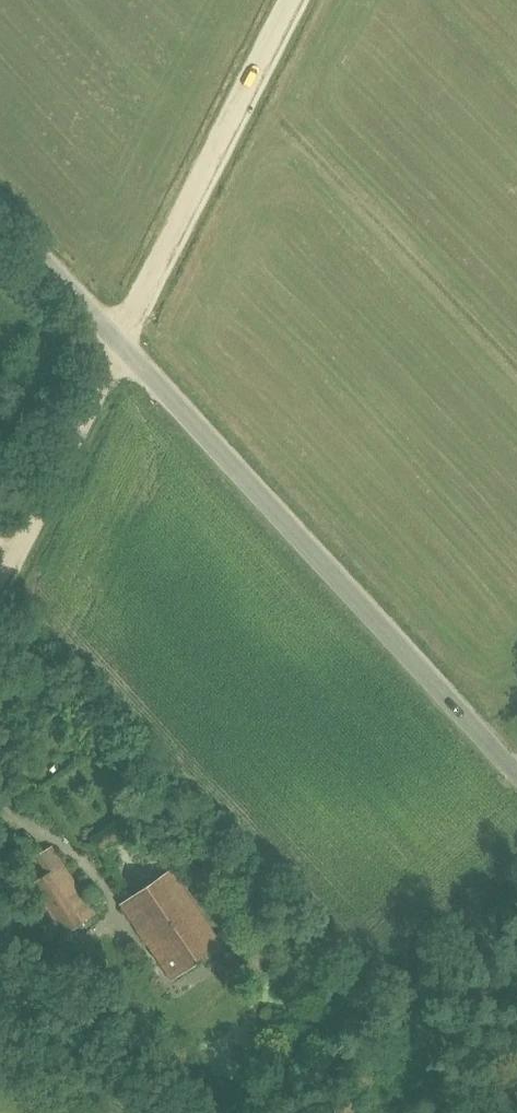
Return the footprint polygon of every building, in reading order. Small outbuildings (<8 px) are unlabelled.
[(33,884),(67,932),(98,913),(53,845),(40,853),(51,871),(33,884)] [(124,905),(173,976),(220,944),(171,872),(124,905)]
